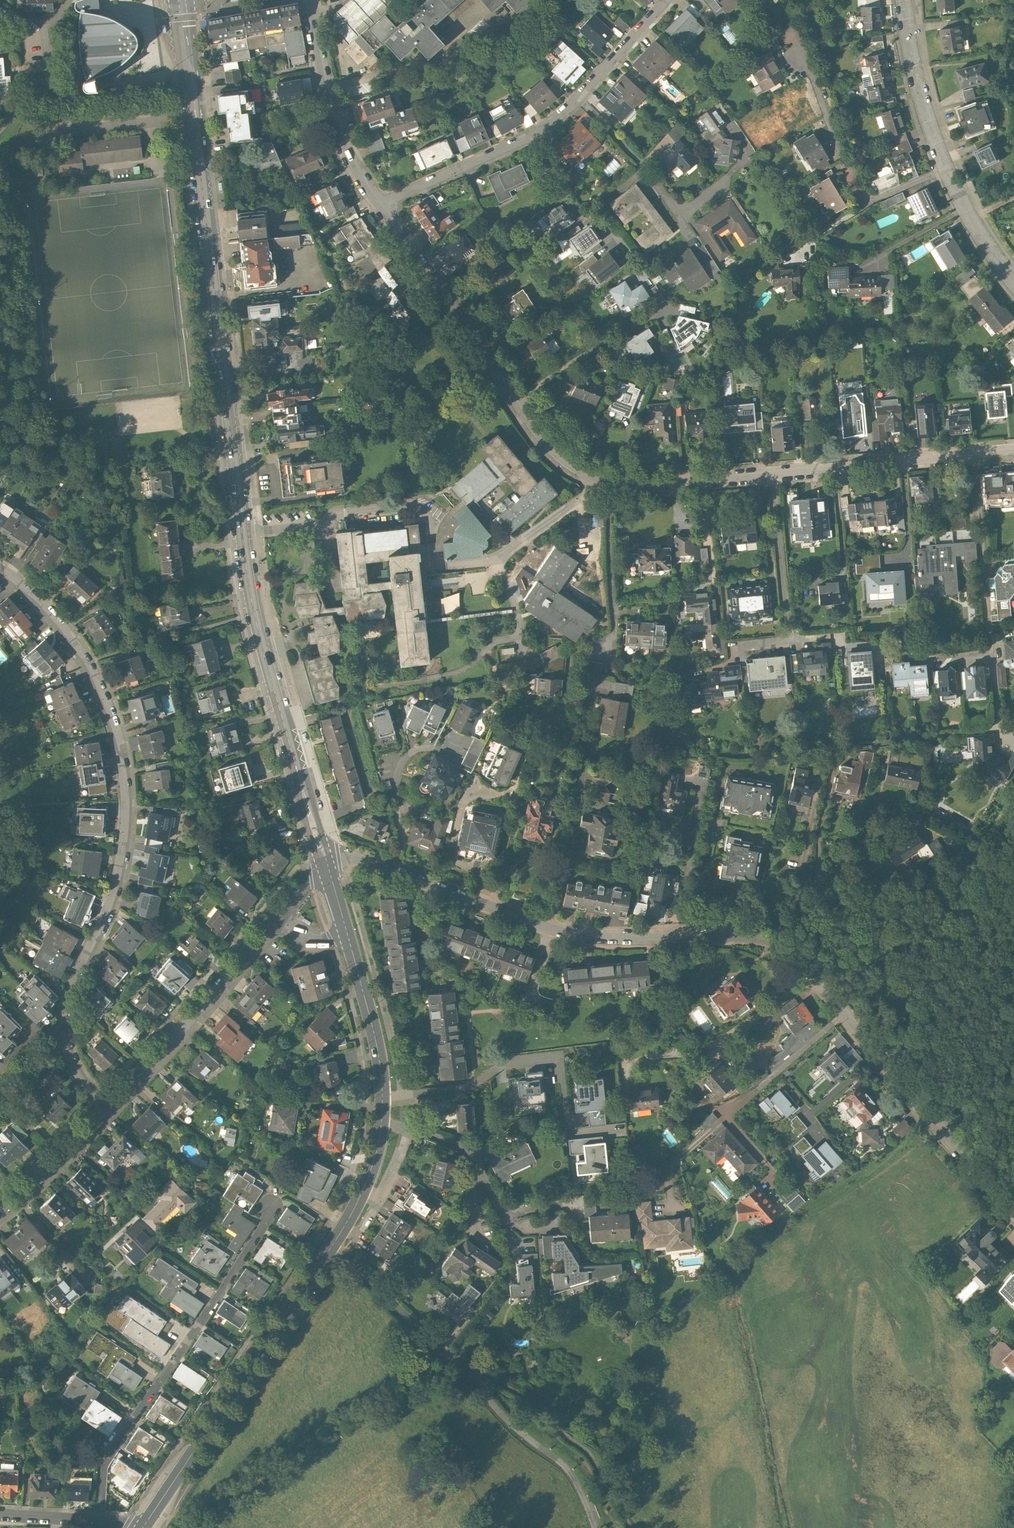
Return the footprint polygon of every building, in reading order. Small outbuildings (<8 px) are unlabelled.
[(53,0),(17,0),(17,8),(23,8),(23,10),(53,10),(53,6),(53,0)] [(79,33),(79,46),(81,58),(84,71),(86,80),(84,81),(83,83),(83,86),(83,88),(84,89),(86,90),(88,91),(93,90),(97,90),(95,78),(97,77),(107,73),(108,72),(117,68),(122,64),(126,60),(127,59),(131,55),(134,51),(137,48),(138,44),(138,40),(137,36),(134,32),(130,28),(122,23),(113,18),(99,14),(99,11),(99,7),(99,3),(99,0),(78,0),(77,0),(75,3),(75,6),(75,9),(77,11),(80,12),(79,22),(79,33)] [(355,39),(388,8),(397,0),(348,0),(329,17),(351,43),(355,39)] [(452,14),(439,0),(429,0),(402,24),(385,40),(402,58),(417,45),(430,59),(446,44),(431,28),(437,23),(440,26),(452,14)] [(452,14),(459,20),(481,1),(491,12),(505,0),(516,14),(533,0),(439,0),(452,14)] [(707,5),(714,14),(715,15),(723,9),(727,14),(741,3),(739,0),(703,0),(707,5)] [(938,11),(956,10),(955,0),(938,0),(938,11)] [(297,5),(280,8),(283,29),(301,26),(297,5)] [(692,5),(686,10),(695,19),(700,15),(698,12),(692,5)] [(707,5),(698,12),(700,15),(704,20),(706,18),(707,20),(714,14),(707,5)] [(867,8),(862,8),(863,29),(881,28),(880,7),(867,8)] [(280,8),(261,11),(265,32),(283,29),(280,8)] [(388,8),(355,39),(369,54),(385,40),(402,24),(388,8)] [(685,9),(665,30),(676,41),(680,37),(688,44),(703,28),(694,20),(695,19),(686,10),(685,9)] [(252,14),(243,15),(246,35),(265,32),(261,11),(252,14)] [(243,15),(207,21),(210,41),(226,39),(246,35),(243,15)] [(613,33),(594,15),(580,29),(595,43),(599,47),(613,33)] [(623,32),(628,26),(619,17),(613,22),(623,32)] [(523,22),(497,25),(498,36),(524,32),(523,22)] [(307,65),(301,26),(283,29),(286,42),(290,68),(307,65)] [(963,27),(942,30),(945,53),(966,50),(963,27)] [(286,42),(283,29),(265,32),(267,46),(286,42)] [(267,46),(265,32),(246,35),(250,56),(268,53),(267,46)] [(250,59),(250,56),(246,35),(226,39),(230,62),(237,61),(250,59)] [(769,52),(770,54),(781,47),(773,35),(762,42),(769,52)] [(659,36),(655,41),(668,53),(672,48),(659,36)] [(223,64),(230,62),(226,39),(210,41),(214,65),(223,64)] [(563,59),(551,71),(554,74),(564,83),(566,85),(587,63),(586,62),(576,53),(561,39),(552,49),(563,59)] [(654,40),(641,54),(661,71),(673,57),(668,53),(655,41),(654,40)] [(595,43),(590,49),(598,57),(603,51),(599,47),(595,43)] [(580,49),(576,53),(586,62),(589,58),(580,49)] [(770,54),(769,52),(747,65),(764,92),(785,79),(770,54)] [(887,53),(865,58),(867,66),(870,66),(872,73),(890,69),(887,53)] [(651,82),(661,71),(641,54),(632,64),(640,72),(649,80),(651,82)] [(9,95),(8,82),(10,82),(10,76),(4,77),(3,58),(0,58),(0,96),(9,95)] [(237,61),(230,62),(223,64),(226,84),(241,82),(237,61)] [(958,71),(962,88),(991,81),(987,63),(958,71)] [(893,85),(890,69),(872,73),(875,87),(868,88),(871,102),(883,99),(892,98),(890,86),(893,85)] [(640,72),(636,77),(645,85),(649,80),(640,72)] [(554,74),(550,78),(555,83),(559,88),(564,83),(554,74)] [(624,75),(612,88),(634,108),(646,95),(624,75)] [(542,80),(523,95),(530,103),(538,113),(556,98),(549,89),(542,80)] [(300,81),(277,85),(281,105),(304,101),(300,81)] [(555,83),(549,89),(556,98),(562,91),(559,88),(555,83)] [(621,121),(634,108),(612,88),(599,101),(608,109),(621,121)] [(973,88),(963,91),(966,102),(971,101),(976,99),(973,88)] [(252,91),(216,95),(218,114),(227,113),(230,142),(244,141),(253,140),(249,113),(254,112),(252,91)] [(388,96),(362,104),(367,121),(384,116),(391,138),(418,130),(411,107),(393,113),(388,96)] [(892,98),(883,99),(885,106),(896,103),(895,97),(892,98)] [(520,119),(509,99),(488,111),(495,124),(501,134),(522,123),(520,119)] [(608,109),(599,101),(596,105),(605,113),(608,109)] [(957,105),(960,110),(972,106),(971,101),(966,102),(957,105)] [(530,103),(524,109),(528,115),(530,118),(538,113),(530,103)] [(720,103),(713,107),(720,117),(726,112),(720,103)] [(972,106),(960,110),(969,136),(986,130),(987,129),(978,104),(972,106)] [(720,117),(713,107),(700,117),(712,135),(726,125),(720,117)] [(898,109),(881,114),(888,137),(905,132),(898,109)] [(484,129),(477,115),(458,123),(464,137),(470,148),(488,139),(484,129)] [(528,115),(520,119),(522,123),(525,129),(534,125),(530,118),(528,115)] [(675,143),(678,140),(685,134),(677,122),(666,132),(675,143)] [(599,144),(580,123),(565,137),(565,138),(584,158),(599,144)] [(490,127),(495,137),(501,134),(495,124),(490,127)] [(484,129),(488,139),(495,137),(490,127),(484,129)] [(969,136),(971,144),(984,140),(988,137),(986,130),(969,136)] [(888,137),(889,141),(895,140),(896,143),(908,140),(905,132),(888,137)] [(379,133),(366,137),(371,153),(384,149),(379,133)] [(143,158),(141,137),(81,143),(82,152),(83,164),(143,158)] [(464,137),(456,140),(460,153),(470,148),(464,137)] [(803,139),(793,146),(808,171),(814,168),(826,160),(812,137),(805,142),(803,139)] [(418,151),(426,169),(454,156),(446,138),(418,151)] [(584,158),(565,138),(556,147),(570,162),(579,172),(589,163),(584,158)] [(740,141),(723,138),(719,160),(736,163),(740,141)] [(253,140),(244,141),(245,149),(259,148),(260,148),(260,144),(262,143),(262,139),(253,140)] [(697,162),(678,140),(675,143),(658,158),(669,171),(676,165),(684,174),(697,162)] [(896,143),(901,155),(908,152),(913,151),(908,140),(896,143)] [(253,170),(283,168),(272,143),(262,143),(260,144),(260,148),(259,148),(260,161),(253,161),(253,170)] [(991,146),(976,153),(983,169),(998,162),(991,146)] [(315,148),(285,160),(293,177),(322,165),(315,148)] [(84,173),(83,164),(82,152),(58,154),(60,175),(84,173)] [(914,166),(908,152),(901,155),(889,160),(894,172),(895,174),(898,173),(914,166)] [(814,168),(818,174),(830,166),(826,160),(814,168)] [(570,162),(563,168),(570,180),(579,172),(570,162)] [(499,170),(487,176),(499,203),(511,197),(508,192),(529,182),(520,164),(501,173),(499,170)] [(821,176),(824,181),(829,177),(834,174),(831,170),(821,176)] [(894,172),(869,183),(874,191),(880,193),(900,185),(898,173),(895,174),(894,172)] [(847,206),(829,177),(824,181),(810,189),(819,204),(823,202),(832,216),(847,206)] [(311,187),(314,192),(324,188),(321,182),(311,187)] [(314,192),(320,205),(341,196),(335,183),(324,188),(314,192)] [(635,184),(609,204),(624,224),(642,211),(653,225),(635,238),(646,253),(673,234),(635,184)] [(939,212),(929,189),(911,197),(922,220),(939,212)] [(903,193),(882,203),(885,209),(906,199),(903,193)] [(347,209),(341,196),(320,205),(325,218),(342,211),(347,209)] [(730,199),(731,200),(741,216),(745,213),(734,196),(730,199)] [(416,219),(433,209),(424,197),(408,208),(416,219)] [(708,243),(720,261),(730,254),(717,234),(728,227),(731,233),(736,231),(745,245),(756,238),(741,216),(731,200),(695,223),(703,234),(708,243)] [(551,224),(567,213),(561,205),(546,215),(545,216),(551,224)] [(353,206),(347,209),(342,211),(345,217),(356,213),(353,206)] [(438,217),(433,209),(416,219),(428,238),(452,222),(446,212),(438,217)] [(543,210),(530,218),(533,223),(545,216),(546,215),(543,210)] [(266,211),(239,214),(241,241),(268,239),(266,211)] [(359,219),(356,213),(345,217),(348,223),(359,219)] [(572,222),(567,213),(551,224),(557,233),(562,229),(572,222)] [(360,218),(359,219),(348,223),(337,228),(331,235),(336,243),(345,239),(349,245),(349,246),(352,255),(355,253),(363,249),(366,245),(368,247),(376,241),(360,218)] [(590,224),(568,240),(580,256),(602,240),(590,224)] [(566,234),(562,229),(557,233),(552,236),(556,241),(566,234)] [(931,240),(936,248),(938,247),(955,237),(951,231),(942,236),(941,235),(931,240)] [(698,238),(703,246),(708,243),(703,234),(698,238)] [(474,251),(463,235),(451,243),(450,241),(443,245),(445,247),(437,252),(447,267),(462,257),(464,259),(474,251)] [(298,236),(268,239),(269,248),(299,245),(298,236)] [(955,237),(938,247),(950,268),(967,259),(955,237)] [(269,248),(268,239),(241,241),(246,290),(277,287),(275,265),(272,263),(271,252),(269,250),(269,248)] [(390,262),(376,241),(368,247),(366,245),(363,249),(355,253),(352,255),(355,260),(367,255),(378,270),(390,262)] [(326,249),(321,244),(316,247),(320,255),(326,249)] [(683,257),(661,271),(669,283),(680,275),(691,292),(710,280),(689,249),(681,255),(683,257)] [(597,261),(585,271),(596,285),(619,267),(608,253),(597,261)] [(582,273),(585,271),(597,261),(593,255),(579,266),(582,273)] [(703,266),(713,281),(719,277),(716,272),(719,270),(713,260),(703,266)] [(383,307),(396,324),(414,311),(400,291),(408,286),(390,262),(378,270),(383,277),(391,289),(384,297),(389,303),(383,307)] [(956,278),(960,284),(976,272),(972,267),(956,278)] [(798,269),(772,271),(773,286),(786,285),(787,298),(798,298),(797,285),(799,284),(798,269)] [(977,276),(962,288),(971,300),(986,288),(977,276)] [(374,280),(368,288),(376,300),(381,300),(384,297),(391,289),(383,277),(374,280)] [(893,277),(885,277),(885,287),(893,287),(893,277)] [(880,278),(849,279),(850,297),(880,296),(880,278)] [(624,282),(609,291),(621,309),(628,304),(632,311),(650,300),(646,292),(641,285),(630,292),(624,282)] [(655,286),(646,292),(650,300),(655,307),(665,301),(655,286)] [(995,299),(986,288),(971,300),(980,311),(995,299)] [(513,300),(502,308),(510,321),(523,313),(526,317),(535,311),(522,290),(511,297),(513,300)] [(255,320),(275,318),(275,317),(280,317),(279,299),(252,302),(252,305),(247,305),(248,317),(255,317),(255,320)] [(995,299),(980,311),(998,334),(1013,321),(1013,318),(1007,308),(1004,310),(995,299)] [(694,316),(697,307),(681,303),(679,313),(694,316)] [(673,327),(670,329),(678,348),(685,344),(690,340),(692,337),(695,339),(698,334),(700,330),(707,331),(709,323),(679,316),(678,320),(676,324),(673,327)] [(255,320),(253,320),(254,331),(252,331),(254,343),(256,343),(257,355),(260,354),(261,356),(265,355),(267,353),(280,352),(279,350),(283,349),(283,351),(302,349),(302,347),(306,347),(305,339),(304,339),(303,328),(300,328),(300,327),(282,329),(280,331),(281,334),(278,335),(275,318),(255,320)] [(516,336),(510,327),(496,335),(503,345),(516,336)] [(626,344),(613,352),(620,363),(632,355),(635,359),(642,354),(645,358),(653,352),(646,340),(653,336),(648,328),(625,343),(626,344)] [(549,332),(526,346),(535,359),(550,350),(552,353),(559,348),(549,332)] [(566,377),(549,388),(553,395),(565,388),(574,391),(578,382),(566,377)] [(644,378),(639,390),(633,407),(639,410),(651,381),(644,378)] [(681,381),(665,378),(662,388),(678,392),(681,381)] [(580,379),(578,382),(574,391),(573,395),(596,405),(603,388),(580,379)] [(628,385),(620,382),(608,414),(621,419),(622,414),(629,417),(633,407),(639,390),(634,387),(635,385),(629,382),(628,385)] [(988,392),(990,419),(1009,418),(1008,398),(1013,397),(1013,394),(1013,385),(993,386),(994,392),(988,392)] [(307,389),(266,393),(267,407),(269,407),(292,405),(297,404),(297,399),(308,398),(308,397),(307,389)] [(864,433),(861,393),(838,395),(842,436),(864,433)] [(815,399),(797,401),(799,420),(817,419),(815,399)] [(900,400),(876,402),(878,423),(885,423),(886,431),(903,430),(900,400)] [(670,403),(647,405),(648,417),(645,417),(646,426),(655,425),(656,436),(664,436),(665,445),(673,444),(670,403)] [(684,403),(676,403),(676,415),(685,415),(684,403)] [(932,404),(916,406),(917,422),(919,437),(935,436),(932,404)] [(294,422),(292,405),(269,407),(270,421),(274,421),(274,423),(294,422)] [(753,405),(724,407),(726,426),(748,424),(755,423),(753,405)] [(951,411),(952,419),(953,433),(973,431),(971,409),(951,411)] [(705,413),(686,415),(688,435),(698,434),(699,438),(707,437),(705,413)] [(909,438),(919,437),(917,422),(913,422),(913,419),(907,420),(909,438)] [(952,419),(944,420),(945,433),(953,433),(952,419)] [(294,422),(274,423),(275,439),(286,438),(286,439),(301,438),(300,436),(323,434),(322,425),(301,427),(300,421),(294,422)] [(762,423),(755,423),(748,424),(749,435),(763,434),(762,423)] [(885,423),(878,423),(872,424),(874,441),(887,440),(886,431),(885,423)] [(771,429),(774,450),(793,448),(792,434),(791,427),(771,429)] [(799,434),(792,434),(793,448),(801,448),(799,434)] [(538,484),(498,435),(482,448),(488,457),(506,478),(522,497),(538,484)] [(292,458),(279,460),(284,498),(296,496),(296,491),(314,489),(315,495),(344,491),(340,452),(311,456),(312,464),(293,466),(292,458)] [(488,457),(451,487),(462,500),(466,505),(469,509),(506,478),(488,457)] [(135,476),(135,468),(122,469),(122,477),(135,476)] [(170,471),(148,473),(151,499),(173,497),(170,471)] [(984,473),(986,505),(1013,503),(1013,471),(984,473)] [(924,477),(910,478),(912,496),(916,496),(917,504),(934,503),(932,482),(925,483),(924,477)] [(545,478),(538,484),(522,497),(498,516),(511,532),(558,494),(545,478)] [(843,520),(849,520),(848,505),(847,496),(841,497),(842,513),(843,520)] [(826,497),(790,500),(793,531),(796,530),(797,538),(827,536),(826,528),(828,528),(826,497)] [(895,499),(874,502),(876,521),(877,525),(897,522),(897,515),(895,499)] [(466,505),(462,500),(449,511),(445,515),(442,518),(439,523),(437,529),(435,535),(435,544),(442,544),(452,543),(451,538),(452,535),(454,531),(456,528),(459,526),(452,517),(466,505)] [(13,508),(4,502),(0,508),(0,528),(13,508)] [(868,522),(876,521),(874,502),(848,505),(849,520),(867,518),(868,522)] [(469,509),(466,505),(452,517),(459,526),(456,528),(454,531),(452,535),(451,538),(452,543),(442,544),(442,551),(443,560),(483,556),(482,551),(484,550),(486,549),(486,547),(486,545),(486,542),(484,540),(491,535),(469,509)] [(13,508),(0,528),(0,529),(9,534),(22,514),(13,508)] [(966,527),(965,512),(952,513),(953,531),(963,530),(963,527),(966,527)] [(9,534),(18,541),(32,520),(22,514),(9,534)] [(903,515),(897,515),(897,522),(899,533),(905,532),(903,515)] [(156,520),(159,552),(179,550),(176,518),(156,520)] [(744,522),(721,524),(723,539),(721,540),(720,543),(721,545),(723,545),(724,554),(733,553),(735,539),(741,539),(742,540),(743,542),(748,542),(757,540),(754,518),(744,520),(744,522)] [(41,526),(32,520),(18,541),(27,547),(32,539),(38,530),(41,526)] [(405,526),(406,528),(409,553),(419,552),(419,553),(442,551),(442,544),(435,544),(419,545),(417,525),(405,526)] [(360,530),(334,533),(340,588),(342,588),(367,585),(364,562),(387,559),(387,556),(409,553),(406,528),(360,533),(360,530)] [(43,534),(38,530),(32,539),(37,543),(42,535),(43,534)] [(50,534),(47,538),(39,550),(29,565),(49,579),(65,555),(62,553),(67,545),(50,534)] [(39,550),(47,538),(42,535),(37,543),(34,547),(39,550)] [(629,548),(629,535),(616,536),(616,549),(629,548)] [(674,537),(675,560),(701,559),(700,549),(700,545),(694,545),(694,539),(692,536),(687,536),(687,537),(681,537),(679,535),(675,535),(674,537)] [(926,549),(917,550),(920,597),(934,596),(933,571),(946,570),(947,595),(959,594),(956,556),(965,555),(965,562),(977,561),(976,542),(926,545),(926,549)] [(670,568),(669,552),(672,552),(672,547),(660,548),(660,545),(647,545),(647,548),(639,549),(639,553),(627,554),(628,578),(629,577),(630,578),(631,579),(632,580),(633,580),(634,580),(635,580),(636,580),(637,580),(638,579),(639,578),(640,577),(641,577),(641,569),(652,568),(652,569),(652,570),(653,571),(653,572),(654,573),(655,573),(656,573),(657,573),(658,573),(659,573),(660,572),(661,571),(662,570),(662,569),(662,568),(670,568)] [(541,583),(525,608),(579,645),(597,619),(558,593),(579,562),(556,547),(534,579),(541,583)] [(707,548),(700,549),(701,559),(702,569),(709,568),(707,548)] [(182,582),(179,550),(159,552),(162,584),(182,582)] [(409,553),(387,556),(387,559),(389,582),(394,621),(399,665),(428,662),(421,595),(418,570),(417,560),(420,559),(419,553),(419,552),(409,553)] [(856,574),(867,574),(881,573),(880,556),(864,557),(865,566),(856,566),(856,574)] [(1006,565),(997,578),(990,579),(991,590),(998,589),(1000,616),(993,616),(993,622),(1003,621),(1003,619),(1013,618),(1011,600),(1013,597),(1013,564),(1006,565)] [(72,583),(80,574),(73,567),(65,576),(72,583)] [(424,570),(418,570),(421,595),(430,594),(429,584),(426,584),(424,570)] [(903,572),(881,573),(867,574),(868,592),(892,591),(893,600),(904,599),(903,572)] [(98,590),(80,574),(72,583),(66,588),(77,599),(81,595),(87,601),(98,590)] [(340,632),(332,616),(344,614),(343,608),(325,609),(314,581),(294,584),(292,599),(295,599),(294,608),(298,620),(312,618),(314,632),(307,633),(309,644),(316,643),(320,657),(309,661),(308,672),(315,682),(314,694),(320,704),(340,698),(339,686),(334,677),(334,666),(327,655),(340,651),(340,632)] [(347,622),(363,620),(365,625),(394,621),(389,582),(367,585),(342,588),(342,596),(340,603),(343,608),(344,614),(347,622)] [(827,587),(819,587),(821,606),(847,604),(846,590),(838,591),(838,583),(827,584),(827,587)] [(769,585),(728,589),(731,620),(742,619),(745,621),(758,620),(761,617),(772,616),(769,585)] [(704,624),(716,623),(713,592),(692,594),(692,597),(685,598),(686,611),(703,609),(704,624)] [(0,603),(0,620),(3,624),(6,622),(20,610),(8,596),(0,603)] [(159,605),(161,616),(187,611),(186,605),(186,601),(159,605)] [(31,625),(20,610),(6,622),(17,636),(18,636),(30,626),(31,625)] [(113,630),(100,611),(84,622),(97,642),(113,630)] [(189,621),(187,611),(161,616),(162,626),(189,621)] [(625,646),(638,647),(640,623),(627,622),(625,646)] [(638,647),(651,648),(653,624),(640,623),(638,647)] [(719,650),(716,623),(704,624),(686,626),(687,639),(706,637),(708,652),(719,650)] [(666,625),(653,624),(651,648),(664,649),(666,625)] [(37,633),(30,626),(18,636),(25,644),(33,638),(33,637),(37,633)] [(38,644),(33,638),(25,644),(23,646),(28,652),(38,644)] [(45,638),(38,644),(28,652),(26,654),(35,664),(53,649),(45,638)] [(209,638),(190,643),(198,674),(217,668),(209,638)] [(819,644),(819,651),(825,650),(825,656),(832,656),(831,642),(819,644)] [(1008,660),(1007,660),(1006,661),(1005,663),(1005,664),(1006,666),(1007,668),(1008,668),(1009,670),(1013,669),(1013,642),(1006,643),(1008,660)] [(555,646),(540,654),(546,665),(573,650),(569,643),(557,649),(555,646)] [(63,660),(53,649),(35,664),(44,676),(63,660)] [(801,653),(796,654),(798,672),(803,671),(803,675),(827,672),(825,656),(825,650),(819,651),(801,653)] [(871,650),(847,652),(850,691),(874,688),(871,650)] [(786,654),(744,658),(744,666),(740,666),(742,682),(746,681),(747,693),(789,689),(788,673),(786,654)] [(139,657),(117,664),(120,672),(122,671),(126,683),(136,680),(145,677),(139,657)] [(540,659),(498,665),(500,678),(543,671),(540,659)] [(601,676),(603,664),(580,659),(580,672),(601,676)] [(892,659),(885,660),(885,672),(893,671),(893,664),(892,659)] [(911,684),(910,666),(909,662),(893,664),(893,671),(895,685),(911,684)] [(998,665),(999,686),(1007,685),(1006,666),(1005,664),(998,665)] [(926,665),(910,666),(911,684),(912,695),(929,694),(926,665)] [(707,676),(708,681),(710,699),(722,698),(723,696),(735,695),(737,692),(736,682),(742,682),(740,666),(724,668),(725,673),(720,674),(718,673),(709,674),(707,676)] [(938,670),(940,700),(957,699),(955,672),(957,671),(951,666),(947,670),(938,670)] [(984,667),(966,668),(969,696),(979,695),(979,692),(986,692),(984,667)] [(672,685),(683,684),(685,681),(686,681),(685,672),(673,674),(672,685)] [(64,685),(60,676),(50,681),(45,685),(43,683),(39,686),(41,689),(43,689),(44,690),(52,687),(54,689),(64,685)] [(562,680),(538,678),(537,694),(561,696),(562,680)] [(136,680),(126,683),(125,684),(126,689),(138,685),(136,680)] [(710,699),(708,681),(700,682),(697,680),(686,681),(685,681),(683,684),(684,693),(686,695),(689,695),(690,705),(693,707),(701,705),(702,703),(702,700),(710,699)] [(73,682),(64,685),(54,689),(51,691),(58,709),(80,700),(73,682)] [(615,683),(613,695),(631,698),(633,686),(615,683)] [(222,685),(204,691),(208,706),(210,705),(211,709),(228,705),(222,685)] [(152,694),(129,699),(134,722),(142,720),(154,717),(156,717),(154,709),(156,709),(152,694)] [(82,699),(80,700),(58,709),(65,728),(89,719),(82,699)] [(627,704),(602,699),(599,710),(604,711),(600,733),(621,737),(627,704)] [(432,703),(428,711),(423,722),(437,729),(446,710),(432,703)] [(462,703),(451,724),(467,733),(478,711),(462,703)] [(419,732),(423,722),(428,711),(413,704),(407,717),(410,719),(406,726),(419,732)] [(396,733),(389,709),(382,711),(383,714),(373,716),(379,738),(396,733)] [(158,731),(154,717),(142,720),(146,734),(158,731)] [(319,723),(332,764),(350,758),(338,717),(319,723)] [(212,728),(215,741),(236,735),(233,723),(212,728)] [(146,734),(138,736),(143,757),(164,752),(161,740),(164,739),(161,730),(158,731),(146,734)] [(240,748),(236,735),(215,741),(218,753),(240,748)] [(459,767),(471,773),(485,742),(474,737),(459,767)] [(975,768),(1005,785),(1013,769),(1013,755),(1009,763),(995,755),(994,737),(968,738),(969,753),(974,753),(975,768)] [(100,742),(77,745),(79,765),(81,765),(102,762),(100,742)] [(501,743),(495,754),(515,763),(520,751),(501,743)] [(858,762),(853,761),(852,769),(846,767),(845,766),(844,766),(842,766),(841,766),(840,767),(840,768),(839,769),(840,770),(840,772),(841,772),(842,772),(840,778),(835,777),(832,793),(860,799),(866,768),(870,769),(873,754),(861,751),(858,762)] [(900,756),(882,753),(880,762),(890,764),(887,784),(918,790),(921,773),(898,769),(900,756)] [(495,754),(490,766),(510,775),(515,763),(495,754)] [(363,800),(350,758),(332,764),(344,805),(363,800)] [(458,773),(431,760),(420,782),(430,787),(428,792),(444,800),(458,773)] [(102,762),(81,765),(84,785),(88,784),(105,782),(102,762)] [(156,763),(156,771),(169,770),(168,762),(156,763)] [(504,786),(510,775),(490,766),(485,778),(504,786)] [(252,784),(247,770),(238,772),(237,769),(227,772),(232,790),(252,784)] [(809,772),(796,769),(788,803),(810,808),(816,778),(808,776),(809,772)] [(156,771),(145,772),(146,779),(144,780),(144,789),(169,787),(168,779),(170,779),(169,770),(156,771)] [(678,775),(666,773),(660,807),(673,809),(672,815),(682,817),(686,792),(675,791),(678,775)] [(776,785),(728,775),(721,809),(769,819),(776,785)] [(612,781),(592,778),(589,798),(608,802),(612,781)] [(107,792),(105,782),(88,784),(90,794),(107,792)] [(248,800),(227,806),(231,822),(237,820),(236,817),(246,815),(250,828),(263,824),(256,801),(249,803),(248,800)] [(525,824),(522,838),(543,843),(545,832),(549,833),(553,817),(547,816),(550,805),(531,801),(530,806),(527,805),(523,824),(525,824)] [(98,807),(86,807),(86,833),(112,833),(112,821),(111,806),(98,807)] [(164,807),(162,815),(173,817),(175,809),(164,807)] [(463,819),(456,848),(495,857),(502,828),(498,827),(500,817),(469,810),(467,820),(463,819)] [(162,815),(150,812),(145,835),(168,840),(173,817),(162,815)] [(591,828),(586,854),(610,858),(617,820),(582,813),(580,826),(591,828)] [(448,820),(437,817),(432,833),(421,829),(423,825),(412,821),(408,832),(411,833),(406,845),(436,855),(448,820)] [(387,826),(370,819),(364,835),(385,843),(388,834),(384,832),(387,826)] [(884,849),(895,866),(919,851),(925,847),(918,836),(914,830),(884,849)] [(278,838),(276,831),(264,835),(266,841),(278,838)] [(937,840),(928,846),(920,835),(918,836),(925,847),(919,851),(924,863),(935,857),(934,856),(943,849),(937,840)] [(741,838),(728,836),(725,850),(727,850),(725,866),(723,865),(720,880),(734,882),(734,879),(746,881),(747,879),(757,880),(763,848),(752,847),(752,844),(740,842),(741,838)] [(144,850),(150,852),(157,853),(158,848),(145,844),(144,850)] [(102,852),(74,848),(70,872),(99,876),(102,852)] [(288,862),(272,849),(260,864),(257,863),(250,872),(258,879),(266,869),(275,877),(288,862)] [(169,856),(157,853),(150,852),(147,867),(140,866),(138,875),(139,875),(154,879),(163,881),(169,856)] [(677,877),(656,873),(651,899),(672,903),(677,877)] [(154,879),(139,875),(138,883),(152,886),(154,879)] [(257,900),(229,876),(223,883),(230,889),(225,895),(246,912),(257,900)] [(576,885),(568,884),(563,906),(586,911),(591,888),(591,885),(576,882),(576,885)] [(152,894),(154,887),(152,886),(138,883),(136,890),(141,891),(152,894)] [(598,890),(591,888),(586,911),(607,915),(613,889),(599,886),(598,890)] [(76,892),(65,888),(62,895),(73,900),(66,917),(81,923),(83,918),(87,920),(88,917),(84,915),(89,903),(99,907),(102,900),(77,890),(76,892)] [(631,893),(613,889),(607,915),(625,919),(631,893)] [(141,891),(136,910),(140,911),(140,913),(155,917),(160,896),(152,894),(141,891)] [(404,897),(381,900),(386,945),(388,945),(409,942),(404,897)] [(217,909),(206,923),(223,937),(234,923),(217,909)] [(119,933),(113,940),(127,953),(142,937),(132,928),(125,921),(117,930),(119,933)] [(132,928),(142,937),(145,940),(150,935),(137,923),(132,928)] [(492,939),(450,923),(440,947),(483,963),(492,942),(492,939)] [(42,941),(45,942),(67,955),(76,938),(51,924),(42,941)] [(195,938),(186,948),(191,952),(199,942),(195,938)] [(69,956),(67,955),(45,942),(34,961),(59,974),(69,956)] [(191,952),(189,953),(201,963),(211,952),(199,942),(191,952)] [(413,942),(409,942),(388,945),(393,991),(418,988),(413,942)] [(535,958),(492,942),(483,963),(483,965),(526,982),(535,958)] [(186,957),(189,953),(191,952),(186,948),(182,944),(177,949),(186,957)] [(102,966),(97,972),(112,985),(127,968),(117,960),(110,953),(100,965),(102,966)] [(121,956),(117,960),(127,968),(130,964),(121,956)] [(169,960),(156,975),(171,987),(175,982),(178,985),(181,985),(184,984),(187,981),(187,978),(186,974),(184,972),(169,960)] [(302,980),(307,1001),(332,995),(323,961),(293,969),(296,982),(302,980)] [(647,961),(614,964),(617,990),(650,987),(647,961)] [(565,995),(617,990),(614,964),(562,969),(565,995)] [(36,1014),(46,1023),(59,1009),(53,1004),(64,991),(41,970),(34,977),(31,975),(25,982),(34,990),(23,1002),(36,1014)] [(718,990),(713,993),(719,1003),(722,1000),(728,1010),(748,997),(734,975),(716,986),(718,990)] [(245,992),(247,994),(261,1006),(275,991),(259,977),(245,992)] [(113,1000),(96,985),(88,995),(90,996),(84,1003),(87,1006),(97,1014),(100,1016),(113,1000)] [(150,987),(137,1002),(154,1017),(167,1002),(150,987)] [(433,1044),(438,1043),(458,1041),(452,992),(428,995),(433,1044)] [(247,994),(235,1006),(247,1017),(250,1019),(261,1007),(261,1006),(247,994)] [(800,1004),(795,996),(766,1017),(768,1020),(755,1030),(761,1038),(779,1025),(776,1021),(783,1017),(800,1004)] [(18,1034),(29,1022),(16,1010),(5,1001),(0,1007),(0,1021),(18,1034)] [(23,1002),(16,1010),(29,1022),(36,1014),(23,1002)] [(813,1016),(803,1002),(800,1004),(783,1017),(794,1033),(805,1025),(803,1024),(813,1016)] [(97,1014),(87,1006),(81,1013),(90,1021),(97,1014)] [(326,1008),(301,1034),(319,1051),(336,1033),(329,1026),(337,1019),(326,1008)] [(129,1044),(133,1039),(135,1040),(136,1039),(138,1038),(139,1036),(139,1035),(139,1034),(142,1030),(134,1022),(135,1021),(132,1018),(130,1019),(127,1016),(114,1030),(129,1044)] [(227,1016),(215,1030),(225,1038),(219,1045),(238,1061),(244,1055),(243,1054),(253,1042),(238,1029),(240,1027),(227,1016)] [(794,1033),(780,1043),(785,1049),(771,1059),(775,1064),(823,1029),(813,1016),(803,1024),(805,1025),(794,1033)] [(243,1021),(251,1029),(256,1025),(250,1019),(247,1017),(243,1021)] [(18,1034),(0,1021),(0,1044),(11,1054),(23,1040),(18,1034)] [(833,1042),(842,1052),(850,1044),(841,1034),(833,1042)] [(344,1038),(333,1041),(335,1048),(346,1045),(344,1038)] [(102,1039),(89,1053),(95,1058),(93,1060),(104,1070),(119,1055),(102,1039)] [(462,1040),(458,1041),(438,1043),(442,1080),(466,1077),(462,1040)] [(849,1063),(836,1048),(821,1061),(833,1076),(849,1063)] [(204,1052),(189,1068),(202,1080),(211,1070),(213,1072),(219,1066),(204,1052)] [(315,1061),(317,1066),(336,1061),(335,1056),(315,1061)] [(336,1061),(317,1066),(322,1087),(341,1082),(336,1061)] [(720,1061),(697,1081),(713,1099),(727,1087),(729,1090),(734,1087),(739,1082),(738,1081),(720,1061)] [(267,1074),(260,1069),(255,1075),(261,1081),(267,1074)] [(525,1077),(508,1079),(511,1107),(546,1103),(545,1093),(550,1093),(548,1078),(543,1078),(543,1071),(525,1073),(525,1077)] [(745,1074),(738,1081),(739,1082),(734,1087),(740,1094),(756,1086),(745,1074)] [(606,1109),(602,1078),(590,1079),(590,1082),(576,1084),(577,1099),(574,1099),(575,1112),(588,1111),(604,1109),(606,1109)] [(177,1081),(161,1099),(167,1103),(165,1105),(166,1106),(173,1112),(183,1101),(191,1108),(198,1100),(177,1081)] [(848,1094),(844,1098),(850,1105),(852,1102),(859,1110),(853,1116),(860,1124),(866,1119),(881,1106),(860,1082),(847,1093),(848,1094)] [(656,1087),(631,1090),(633,1109),(659,1106),(656,1087)] [(770,1105),(781,1117),(784,1113),(786,1115),(790,1112),(792,1115),(800,1107),(784,1091),(782,1092),(779,1089),(770,1098),(767,1096),(759,1103),(765,1110),(770,1105)] [(285,1091),(276,1090),(275,1097),(284,1099),(285,1091)] [(59,1094),(43,1111),(55,1122),(71,1106),(68,1103),(71,1100),(65,1094),(61,1097),(59,1094)] [(275,1100),(274,1105),(290,1109),(292,1101),(275,1100)] [(456,1110),(458,1131),(474,1130),(472,1100),(456,1101),(456,1104),(450,1105),(450,1110),(456,1110)] [(290,1109),(274,1105),(269,1130),(292,1135),(297,1110),(290,1109)] [(166,1106),(161,1112),(171,1121),(176,1116),(173,1112),(166,1106)] [(348,1112),(324,1108),(317,1147),(341,1151),(348,1112)] [(604,1109),(588,1111),(589,1127),(606,1125),(604,1109)] [(39,1123),(25,1110),(18,1117),(30,1128),(32,1130),(39,1123)] [(149,1110),(134,1127),(148,1139),(156,1129),(159,1132),(166,1124),(149,1110)] [(700,1124),(705,1130),(718,1118),(713,1113),(700,1124)] [(807,1127),(797,1116),(791,1121),(793,1123),(792,1124),(795,1128),(792,1130),(797,1136),(807,1127)] [(30,1128),(18,1117),(14,1121),(15,1123),(25,1132),(30,1128)] [(914,1128),(905,1118),(893,1129),(901,1139),(914,1128)] [(868,1122),(866,1119),(860,1124),(861,1127),(862,1129),(870,1128),(869,1124),(868,1122)] [(25,1132),(15,1123),(9,1129),(21,1141),(28,1135),(25,1132)] [(713,1131),(717,1135),(726,1127),(722,1123),(713,1131)] [(237,1129),(227,1127),(223,1144),(233,1147),(237,1129)] [(717,1135),(702,1148),(715,1162),(724,1154),(742,1175),(757,1162),(726,1127),(717,1135)] [(7,1128),(0,1135),(0,1137),(5,1142),(0,1147),(0,1159),(6,1165),(16,1156),(18,1158),(28,1149),(21,1141),(9,1129),(7,1128)] [(870,1128),(862,1129),(863,1143),(874,1142),(874,1147),(885,1147),(884,1138),(879,1139),(878,1128),(870,1128)] [(106,1145),(99,1152),(114,1168),(127,1154),(130,1156),(137,1149),(139,1147),(124,1133),(109,1148),(106,1145)] [(583,1145),(603,1142),(602,1136),(568,1140),(570,1156),(584,1154),(583,1145)] [(812,1145),(804,1136),(794,1145),(802,1153),(812,1145)] [(524,1137),(502,1146),(505,1152),(527,1142),(524,1137)] [(842,1159),(826,1139),(816,1147),(814,1145),(803,1154),(808,1159),(804,1162),(812,1171),(814,1169),(819,1175),(827,1168),(829,1171),(842,1159)] [(487,1145),(493,1157),(505,1152),(502,1146),(500,1140),(487,1145)] [(493,1157),(489,1159),(500,1182),(510,1177),(509,1172),(535,1161),(527,1142),(505,1152),(493,1157)] [(603,1142),(583,1145),(584,1154),(585,1162),(576,1163),(577,1175),(608,1172),(605,1142),(603,1142)] [(137,1149),(130,1156),(138,1165),(146,1157),(137,1149)] [(311,1170),(307,1177),(330,1189),(337,1175),(329,1172),(331,1168),(308,1157),(304,1166),(311,1170)] [(437,1160),(432,1184),(450,1187),(455,1163),(437,1160)] [(103,1189),(83,1167),(67,1182),(83,1199),(90,1193),(94,1198),(103,1189)] [(112,1168),(107,1173),(115,1182),(120,1176),(112,1168)] [(238,1173),(223,1196),(233,1202),(239,1194),(254,1204),(263,1190),(253,1183),(256,1178),(247,1172),(244,1176),(238,1173)] [(196,1201),(172,1177),(157,1192),(163,1198),(143,1218),(156,1230),(163,1223),(161,1221),(178,1205),(185,1212),(196,1201)] [(324,1203),(330,1189),(307,1177),(297,1199),(308,1205),(312,1197),(324,1203)] [(791,1184),(779,1194),(794,1211),(806,1201),(791,1184)] [(745,1203),(737,1204),(739,1220),(759,1218),(764,1224),(779,1212),(758,1186),(742,1200),(745,1203)] [(426,1197),(411,1187),(401,1201),(408,1205),(425,1217),(429,1213),(428,1212),(433,1205),(425,1199),(426,1197)] [(57,1194),(41,1209),(54,1223),(61,1217),(66,1223),(75,1214),(57,1194)] [(585,1218),(590,1217),(596,1217),(595,1196),(583,1197),(585,1218)] [(398,1199),(394,1204),(404,1211),(408,1205),(401,1201),(398,1199)] [(651,1201),(635,1203),(637,1221),(642,1221),(642,1223),(651,1222),(651,1219),(653,1219),(651,1201)] [(237,1234),(227,1247),(235,1253),(255,1225),(239,1214),(243,1209),(235,1204),(222,1223),(237,1234)] [(287,1209),(278,1222),(302,1238),(311,1225),(296,1215),(287,1209)] [(300,1210),(296,1215),(311,1225),(315,1220),(300,1210)] [(379,1231),(397,1243),(408,1226),(391,1214),(379,1231)] [(596,1217),(590,1217),(591,1241),(630,1238),(628,1214),(596,1217)] [(668,1220),(651,1222),(642,1223),(645,1248),(666,1246),(667,1251),(693,1248),(689,1217),(679,1218),(679,1216),(667,1218),(668,1220)] [(993,1228),(992,1228),(990,1230),(989,1229),(991,1226),(981,1216),(971,1226),(973,1229),(967,1235),(965,1232),(955,1242),(965,1253),(967,1251),(968,1252),(970,1251),(976,1258),(975,1259),(983,1268),(977,1274),(987,1284),(996,1275),(994,1273),(1001,1266),(1003,1268),(1013,1258),(1003,1247),(1001,1250),(991,1241),(997,1236),(997,1235),(998,1235),(998,1233),(998,1232),(998,1230),(997,1229),(995,1228),(993,1228)] [(22,1226),(5,1241),(20,1258),(35,1245),(39,1249),(47,1242),(27,1219),(21,1224),(22,1226)] [(157,1239),(138,1219),(116,1239),(128,1253),(127,1254),(135,1263),(153,1247),(151,1245),(157,1239)] [(397,1243),(379,1231),(368,1247),(386,1259),(397,1243)] [(221,1241),(209,1233),(205,1239),(208,1241),(208,1240),(217,1246),(221,1241)] [(566,1234),(549,1235),(551,1255),(562,1254),(564,1270),(551,1271),(552,1290),(587,1279),(586,1271),(590,1270),(591,1275),(596,1275),(596,1279),(622,1273),(621,1264),(580,1267),(579,1254),(566,1234)] [(551,1255),(549,1235),(540,1236),(542,1256),(551,1255)] [(268,1238),(254,1258),(262,1264),(268,1255),(277,1260),(274,1265),(281,1269),(291,1253),(281,1246),(268,1238)] [(228,1252),(217,1246),(208,1240),(208,1241),(199,1253),(204,1256),(199,1263),(217,1275),(228,1258),(225,1256),(228,1252)] [(498,1264),(465,1240),(458,1250),(453,1246),(445,1256),(451,1260),(441,1273),(442,1276),(446,1276),(451,1279),(457,1278),(461,1273),(466,1277),(475,1264),(490,1275),(498,1264)] [(285,1241),(281,1246),(291,1253),(295,1248),(285,1241)] [(532,1265),(533,1273),(539,1273),(538,1256),(522,1256),(523,1266),(532,1265)] [(160,1295),(171,1303),(172,1302),(181,1288),(193,1296),(197,1291),(195,1289),(199,1284),(160,1257),(149,1274),(166,1286),(160,1295)] [(3,1292),(9,1287),(7,1284),(13,1278),(3,1265),(0,1267),(0,1289),(3,1292)] [(523,1266),(517,1266),(518,1284),(509,1285),(510,1296),(534,1295),(533,1273),(532,1265),(523,1266)] [(231,1290),(239,1296),(244,1289),(259,1299),(269,1284),(256,1275),(246,1268),(231,1290)] [(259,1271),(256,1275),(269,1284),(272,1280),(259,1271)] [(71,1273),(46,1295),(57,1308),(64,1302),(66,1306),(85,1289),(71,1273)] [(104,1286),(95,1284),(94,1294),(102,1296),(104,1286)] [(480,1292),(469,1284),(458,1297),(450,1291),(440,1303),(459,1319),(480,1292)] [(181,1288),(172,1302),(194,1317),(204,1303),(193,1296),(181,1288)] [(116,1309),(132,1319),(157,1336),(166,1322),(132,1298),(128,1304),(124,1301),(116,1309)] [(225,1300),(217,1312),(235,1325),(240,1328),(248,1316),(234,1306),(225,1300)] [(237,1302),(234,1306),(248,1316),(252,1312),(237,1302)] [(157,1336),(132,1319),(125,1328),(128,1330),(125,1335),(161,1359),(170,1345),(157,1336)] [(136,1358),(98,1332),(87,1348),(104,1359),(97,1370),(107,1377),(108,1376),(119,1361),(122,1356),(132,1363),(136,1358)] [(212,1339),(203,1333),(194,1345),(218,1361),(227,1349),(212,1339)] [(216,1334),(212,1339),(227,1349),(230,1344),(216,1334)] [(1005,1357),(1013,1349),(1003,1338),(995,1346),(994,1362),(998,1366),(1005,1366),(1010,1361),(1005,1357)] [(1013,1349),(1005,1357),(1010,1361),(1013,1365),(1013,1348),(1013,1349)] [(143,1377),(119,1361),(108,1376),(120,1384),(122,1382),(134,1390),(143,1377)] [(191,1371),(182,1365),(173,1377),(195,1392),(203,1379),(191,1371)] [(195,1366),(191,1371),(203,1379),(207,1374),(195,1366)] [(88,1409),(95,1399),(100,1392),(76,1376),(64,1393),(88,1409)] [(161,1396),(146,1417),(154,1422),(160,1414),(176,1424),(184,1412),(170,1403),(161,1396)] [(174,1398),(170,1403),(184,1412),(187,1407),(174,1398)] [(121,1417),(95,1399),(88,1409),(82,1417),(109,1435),(121,1417)] [(139,1427),(124,1448),(132,1454),(138,1445),(154,1456),(162,1443),(149,1434),(139,1427)] [(152,1429),(149,1434),(162,1443),(166,1438),(152,1429)] [(141,1476),(118,1460),(111,1471),(126,1481),(122,1487),(130,1492),(141,1476)] [(5,1489),(5,1496),(15,1497),(15,1492),(17,1492),(19,1470),(0,1469),(0,1489),(5,1489)] [(31,1479),(31,1497),(57,1498),(58,1481),(56,1481),(56,1473),(35,1472),(35,1479),(31,1479)] [(69,1500),(88,1501),(89,1477),(79,1477),(79,1483),(70,1482),(69,1500)] [(491,1492),(488,1500),(491,1505),(496,1507),(503,1503),(504,1497),(497,1491),(491,1492)]
